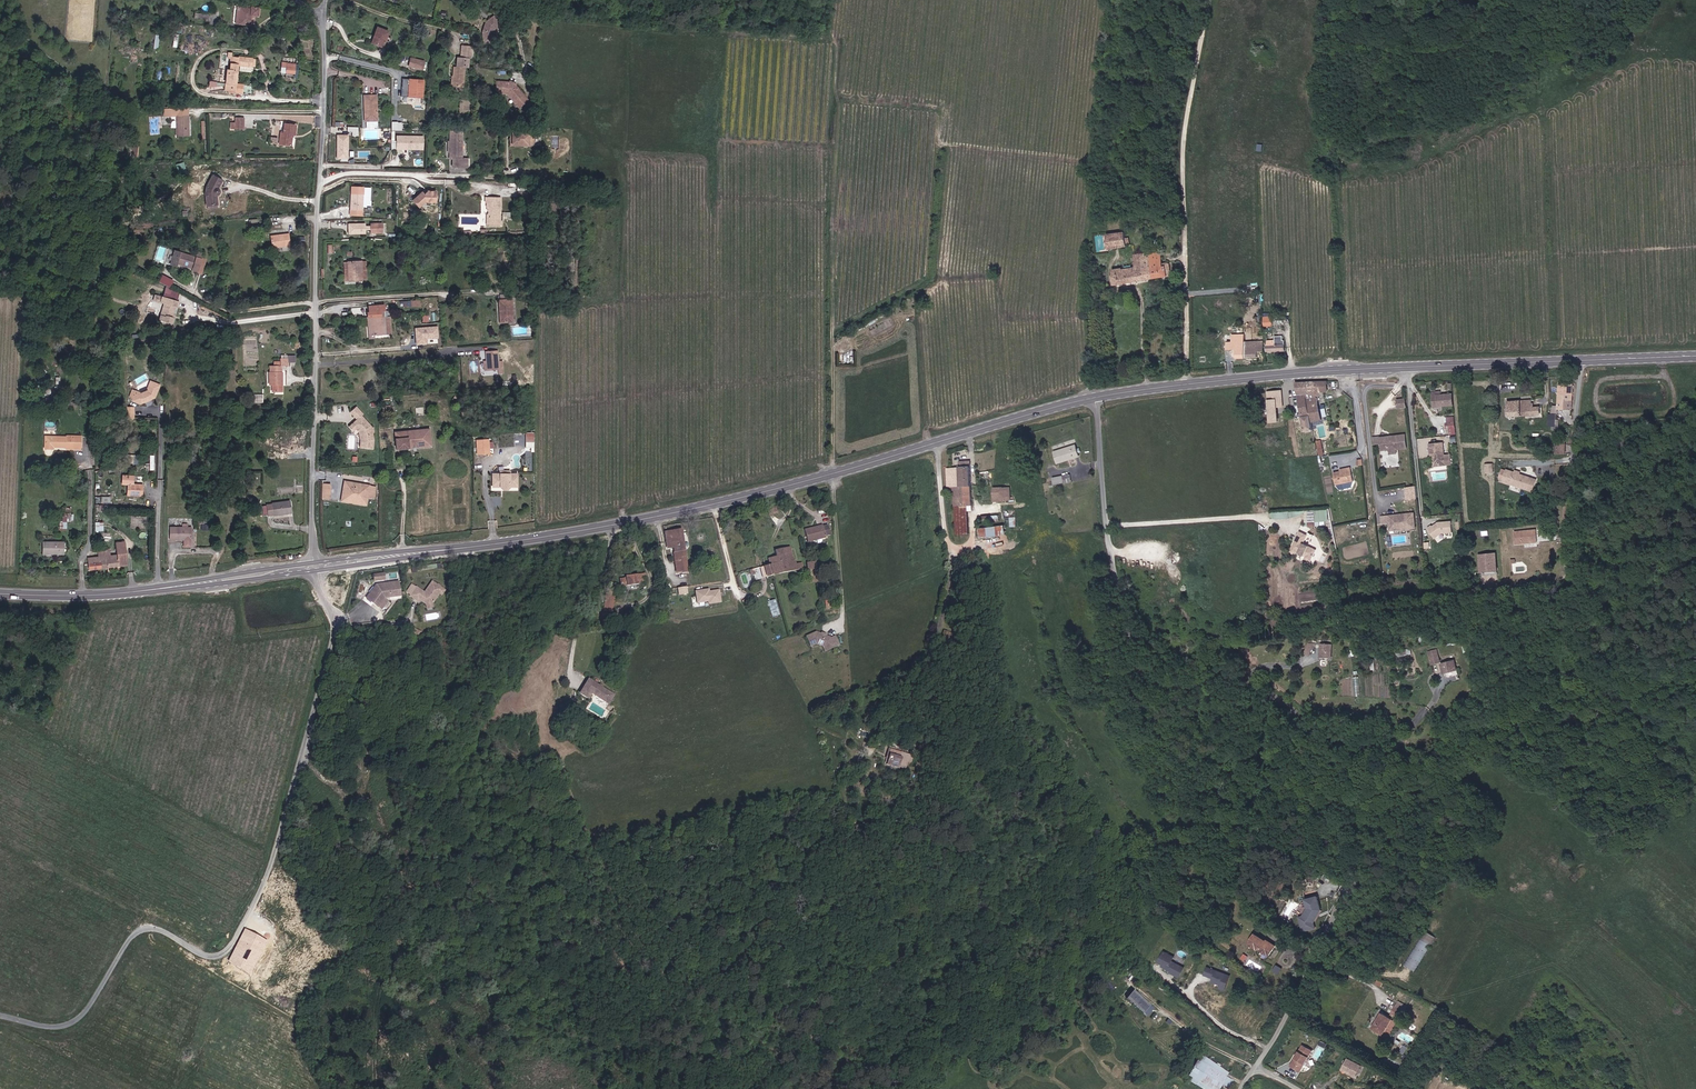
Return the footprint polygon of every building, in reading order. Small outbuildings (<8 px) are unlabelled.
[(261,16),(262,8),(243,7),(241,23),(252,24),(253,16),(261,16)] [(494,16),(486,21),(486,32),(489,49),(499,44),(493,34),(493,29),(499,26),(494,16)] [(385,42),(387,36),(388,31),(378,27),(372,43),(383,47),(385,42)] [(470,59),(471,47),(462,46),(461,58),(470,59)] [(230,59),(229,70),(226,69),(223,91),(243,93),(244,84),(236,83),(237,71),(239,71),(240,65),(254,67),(255,59),(232,56),(232,53),(228,52),(227,59),(230,59)] [(423,71),(426,62),(411,57),(409,66),(423,71)] [(295,76),(297,70),(289,67),(286,72),(295,76)] [(454,68),(452,87),(463,88),(464,69),(454,68)] [(410,97),(424,98),(424,81),(405,81),(404,88),(410,88),(410,97)] [(497,92),(506,93),(515,103),(524,96),(517,84),(516,85),(510,84),(510,82),(499,81),(497,92)] [(376,120),(375,96),(363,97),(363,109),(365,109),(365,121),(376,120)] [(528,100),(524,96),(515,103),(519,108),(528,100)] [(190,108),(165,106),(165,114),(177,114),(189,115),(190,108)] [(189,115),(177,114),(176,135),(188,135),(189,115)] [(237,128),(245,128),(245,117),(237,117),(237,128)] [(376,129),(376,120),(365,121),(365,123),(365,129),(376,129)] [(391,130),(402,130),(402,121),(392,121),(391,130)] [(275,134),(275,146),(286,146),(290,126),(279,126),(278,134),(275,134)] [(358,127),(348,127),(347,131),(352,131),(352,135),(358,136),(358,127)] [(449,153),(449,159),(452,159),(452,160),(466,160),(467,159),(461,159),(461,132),(449,132),(449,142),(449,153)] [(511,144),(512,133),(510,133),(509,146),(524,146),(524,133),(522,133),(522,144),(511,144)] [(522,144),(522,133),(512,133),(511,144),(522,144)] [(348,159),(348,134),(337,134),(337,159),(348,159)] [(422,150),(422,137),(396,137),(396,150),(411,150),(411,149),(413,149),(413,150),(422,150)] [(205,203),(214,204),(217,186),(207,184),(205,203)] [(362,217),(363,187),(350,187),(349,216),(362,217)] [(433,203),(433,193),(425,193),(422,196),(419,194),(411,202),(417,208),(423,202),(433,203)] [(490,206),(489,218),(500,218),(500,197),(487,197),(487,206),(490,206)] [(366,223),(349,223),(349,233),(366,233),(366,223)] [(382,233),(382,223),(370,223),(370,233),(382,233)] [(1124,232),(1107,235),(1109,249),(1127,246),(1124,232)] [(289,246),(288,235),(270,237),(271,248),(289,246)] [(197,252),(196,254),(194,258),(169,249),(164,262),(174,266),(175,263),(195,272),(199,273),(204,262),(199,260),(201,256),(201,254),(197,252)] [(1162,250),(1143,253),(1144,261),(1151,260),(1155,278),(1172,275),(1169,263),(1164,263),(1162,250)] [(1136,263),(1144,261),(1143,253),(1135,254),(1136,263)] [(1136,263),(1138,271),(1119,274),(1120,284),(1155,278),(1151,260),(1144,261),(1136,263)] [(347,262),(348,282),(362,281),(361,262),(347,262)] [(172,287),(174,279),(162,275),(159,282),(172,287)] [(173,317),(170,316),(171,314),(173,306),(174,306),(176,300),(161,296),(159,302),(163,303),(158,320),(171,324),(173,317)] [(504,314),(504,323),(513,322),(512,300),(508,301),(502,301),(499,301),(500,314),(504,314)] [(386,317),(386,314),(380,314),(380,311),(385,311),(385,305),(377,306),(377,312),(370,312),(371,320),(381,319),(381,317),(386,317)] [(387,334),(386,325),(381,326),(381,321),(371,322),(373,335),(375,335),(387,334)] [(416,343),(439,343),(439,326),(415,327),(416,343)] [(1282,335),(1275,335),(1275,340),(1267,340),(1267,350),(1284,349),(1284,340),(1282,340),(1282,335)] [(1257,355),(1257,351),(1264,350),(1263,341),(1227,342),(1228,349),(1236,349),(1236,356),(1257,355)] [(485,355),(485,364),(486,374),(496,373),(496,377),(501,377),(501,365),(496,365),(495,354),(485,355)] [(283,372),(282,372),(282,366),(282,363),(275,363),(275,366),(271,366),(271,372),(270,372),(270,385),(273,385),(273,392),(283,392),(283,372)] [(161,385),(152,381),(151,382),(151,400),(156,398),(161,385)] [(151,400),(151,382),(148,391),(142,393),(137,391),(133,400),(141,404),(151,400)] [(1314,432),(1313,425),(1322,423),(1318,398),(1320,397),(1321,394),(1329,393),(1329,382),(1296,383),(1305,433),(1314,432)] [(1574,382),(1558,384),(1561,409),(1576,407),(1574,382)] [(1266,402),(1269,415),(1275,414),(1276,421),(1281,420),(1277,400),(1277,399),(1283,398),(1282,391),(1275,392),(1271,393),(1272,401),(1266,402)] [(1441,391),(1432,391),(1433,408),(1454,407),(1453,393),(1441,395),(1441,391)] [(1397,400),(1398,409),(1407,408),(1406,399),(1397,400)] [(1543,408),(1540,408),(1534,408),(1533,400),(1508,402),(1510,417),(1541,414),(1544,414),(1543,408)] [(135,406),(126,406),(125,418),(134,418),(135,406)] [(358,449),(365,449),(364,450),(372,450),(371,441),(371,435),(372,433),(372,430),(370,428),(370,427),(359,417),(361,415),(353,408),(347,415),(355,421),(351,426),(360,434),(359,443),(358,443),(358,449)] [(1456,435),(1455,417),(1445,418),(1446,430),(1450,430),(1450,435),(1456,435)] [(347,430),(352,434),(354,431),(358,435),(358,443),(359,443),(360,434),(351,426),(347,430)] [(427,432),(392,435),(395,452),(429,449),(427,432)] [(536,441),(536,433),(527,433),(528,441),(536,441)] [(73,436),(46,435),(45,448),(80,450),(80,438),(73,438),(73,436)] [(1381,451),(1389,450),(1389,452),(1389,455),(1396,454),(1396,451),(1396,450),(1406,449),(1405,435),(1391,437),(1391,438),(1387,438),(1387,437),(1379,438),(1371,439),(1372,444),(1380,443),(1381,448),(1380,448),(1381,451)] [(489,450),(488,444),(488,441),(476,443),(477,451),(489,450)] [(1083,454),(1077,442),(1060,450),(1055,453),(1061,464),(1062,464),(1083,454)] [(1434,454),(1435,460),(1435,466),(1441,465),(1441,464),(1447,463),(1447,464),(1454,463),(1452,453),(1447,454),(1445,442),(1431,444),(1432,454),(1434,454)] [(1559,443),(1559,453),(1569,453),(1569,443),(1559,443)] [(1493,474),(1493,464),(1485,464),(1485,474),(1493,474)] [(971,540),(970,529),(969,515),(972,515),(970,474),(964,474),(963,468),(952,468),(952,475),(949,475),(950,496),(959,496),(960,502),(958,502),(959,530),(960,540),(971,540)] [(1340,472),(1334,473),(1337,486),(1354,482),(1351,468),(1340,470),(1340,472)] [(1508,469),(1505,479),(1504,481),(1513,484),(1513,483),(1535,490),(1539,478),(1521,473),(1521,471),(1517,470),(1517,471),(1508,469)] [(500,475),(492,475),(493,488),(507,490),(509,488),(517,488),(517,475),(509,475),(509,472),(500,472),(500,475)] [(127,483),(127,494),(130,494),(130,475),(122,474),(121,483),(127,483)] [(143,484),(134,483),(134,475),(130,475),(130,494),(142,495),(143,484)] [(1056,478),(1058,483),(1059,485),(1067,481),(1063,475),(1056,478)] [(364,507),(367,492),(353,490),(354,486),(342,484),(340,500),(352,502),(351,505),(364,507)] [(1406,486),(1406,499),(1418,499),(1418,486),(1406,486)] [(996,502),(1011,501),(1010,487),(996,488),(996,502)] [(292,515),(291,503),(271,506),(265,508),(267,517),(292,515)] [(67,528),(67,520),(72,521),(72,507),(61,507),(61,528),(67,528)] [(1328,509),(1309,509),(1309,526),(1316,527),(1316,521),(1327,521),(1328,509)] [(1415,513),(1381,516),(1382,525),(1389,524),(1390,531),(1417,528),(1415,513)] [(1432,525),(1427,528),(1436,540),(1445,534),(1453,533),(1452,522),(1439,523),(1433,527),(1432,525)] [(826,538),(823,526),(805,529),(808,542),(826,538)] [(193,528),(172,528),(172,540),(187,540),(187,548),(192,548),(193,528)] [(1539,542),(1537,530),(1516,535),(1518,546),(1539,542)] [(684,531),(666,533),(668,549),(673,548),(675,572),(683,571),(683,573),(689,572),(684,531)] [(1310,534),(1302,531),(1294,552),(1299,554),(1300,551),(1310,555),(1309,558),(1314,560),(1319,548),(1306,543),(1310,534)] [(45,554),(60,554),(61,542),(45,542),(45,554)] [(106,556),(108,567),(128,565),(126,548),(118,549),(119,553),(112,553),(111,550),(106,550),(106,556)] [(758,563),(760,573),(765,572),(767,571),(771,584),(778,583),(792,579),(801,578),(798,565),(797,559),(795,550),(773,554),(774,560),(769,561),(768,555),(761,556),(762,562),(758,563)] [(1500,572),(1498,553),(1479,555),(1481,574),(1500,572)] [(90,559),(91,570),(108,567),(106,556),(90,559)] [(373,573),(374,581),(386,580),(385,572),(373,573)] [(640,584),(648,583),(647,575),(627,577),(628,580),(621,581),(621,588),(640,586),(640,584)] [(387,600),(384,597),(401,595),(399,580),(376,583),(364,597),(380,609),(387,600)] [(445,589),(432,580),(424,592),(415,586),(409,596),(416,601),(418,600),(425,604),(425,607),(433,607),(433,601),(438,594),(441,596),(445,589)] [(820,588),(819,581),(812,583),(813,589),(820,588)] [(695,590),(697,603),(708,602),(709,604),(722,602),(720,589),(710,590),(710,588),(695,590)] [(613,612),(616,590),(607,589),(603,611),(613,612)] [(770,600),(774,616),(780,614),(775,599),(770,600)] [(810,647),(819,643),(824,652),(840,645),(835,634),(831,636),(817,631),(805,635),(810,647)] [(1334,645),(1323,645),(1323,657),(1333,657),(1334,645)] [(1434,665),(1442,663),(1438,650),(1430,652),(1434,665)] [(1459,668),(1455,661),(1443,667),(1447,674),(1459,668)] [(605,705),(607,707),(608,707),(614,700),(611,697),(592,679),(581,692),(588,699),(594,693),(596,694),(595,696),(605,705)] [(899,767),(903,759),(891,754),(888,762),(899,767)] [(1319,895),(1305,898),(1308,908),(1304,915),(1300,916),(1304,932),(1318,929),(1316,921),(1322,911),(1319,895)] [(1283,935),(1289,928),(1276,918),(1271,926),(1283,935)] [(1405,965),(1415,970),(1435,936),(1426,930),(1405,965)] [(268,944),(245,932),(230,960),(228,963),(250,976),(254,970),(262,956),(268,944)] [(1258,934),(1251,944),(1261,951),(1262,949),(1272,956),(1278,947),(1269,941),(1269,942),(1258,934)] [(1164,951),(1158,962),(1163,964),(1162,966),(1170,971),(1169,973),(1178,978),(1184,968),(1173,961),(1175,957),(1164,951)] [(1273,970),(1279,974),(1283,968),(1278,964),(1273,970)] [(1231,976),(1208,967),(1204,975),(1212,979),(1211,982),(1219,986),(1218,989),(1224,991),(1231,976)] [(1134,990),(1128,998),(1149,1015),(1156,1007),(1134,990)] [(1375,1029),(1386,1034),(1385,1036),(1390,1039),(1399,1021),(1406,1007),(1408,1004),(1400,999),(1398,1003),(1393,1012),(1396,1014),(1394,1018),(1383,1013),(1380,1019),(1382,1020),(1380,1023),(1379,1022),(1375,1029)] [(1314,1050),(1304,1044),(1290,1066),(1300,1072),(1314,1050)] [(1185,1077),(1204,1088),(1219,1088),(1230,1072),(1201,1053),(1185,1077)] [(1364,1065),(1349,1057),(1342,1069),(1357,1077),(1364,1065)]
